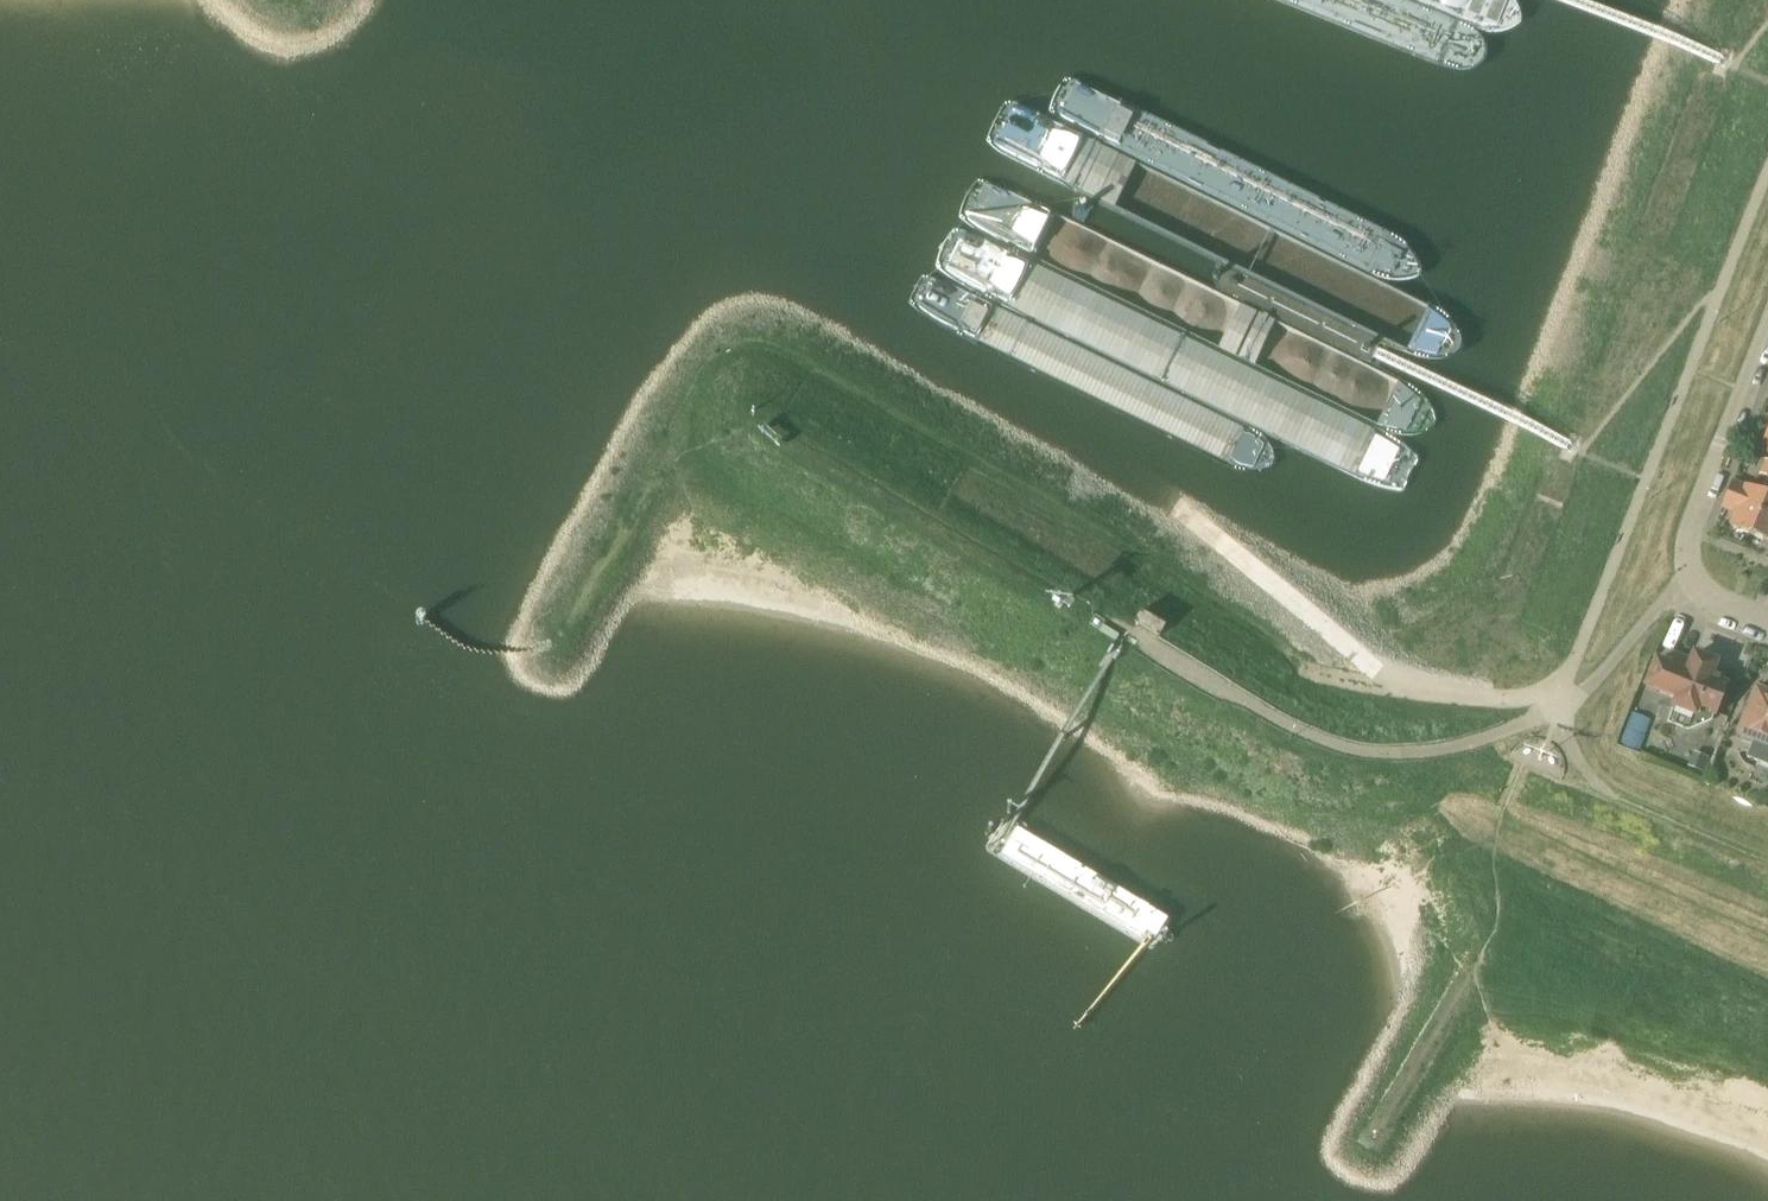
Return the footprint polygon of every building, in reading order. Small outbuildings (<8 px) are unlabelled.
[(1750,534),(1767,495),(1733,481),(1723,508),(1736,513),(1730,526),(1750,534)] [(1767,495),(1750,534),(1767,541),(1767,495)] [(1161,637),(1167,626),(1142,612),(1136,623),(1161,637)] [(1693,661),(1679,656),(1674,669),(1658,662),(1649,686),(1678,698),(1675,705),(1678,706),(1677,708),(1674,714),(1690,720),(1693,712),(1697,714),(1700,707),(1718,714),(1729,687),(1722,684),(1726,675),(1713,669),(1715,663),(1695,655),(1693,661)] [(1757,689),(1739,732),(1767,744),(1767,694),(1757,689)] [(1711,754),(1696,748),(1689,767),(1704,772),(1711,754)] [(1152,954),(1172,920),(1011,823),(990,857),(1152,954)]
